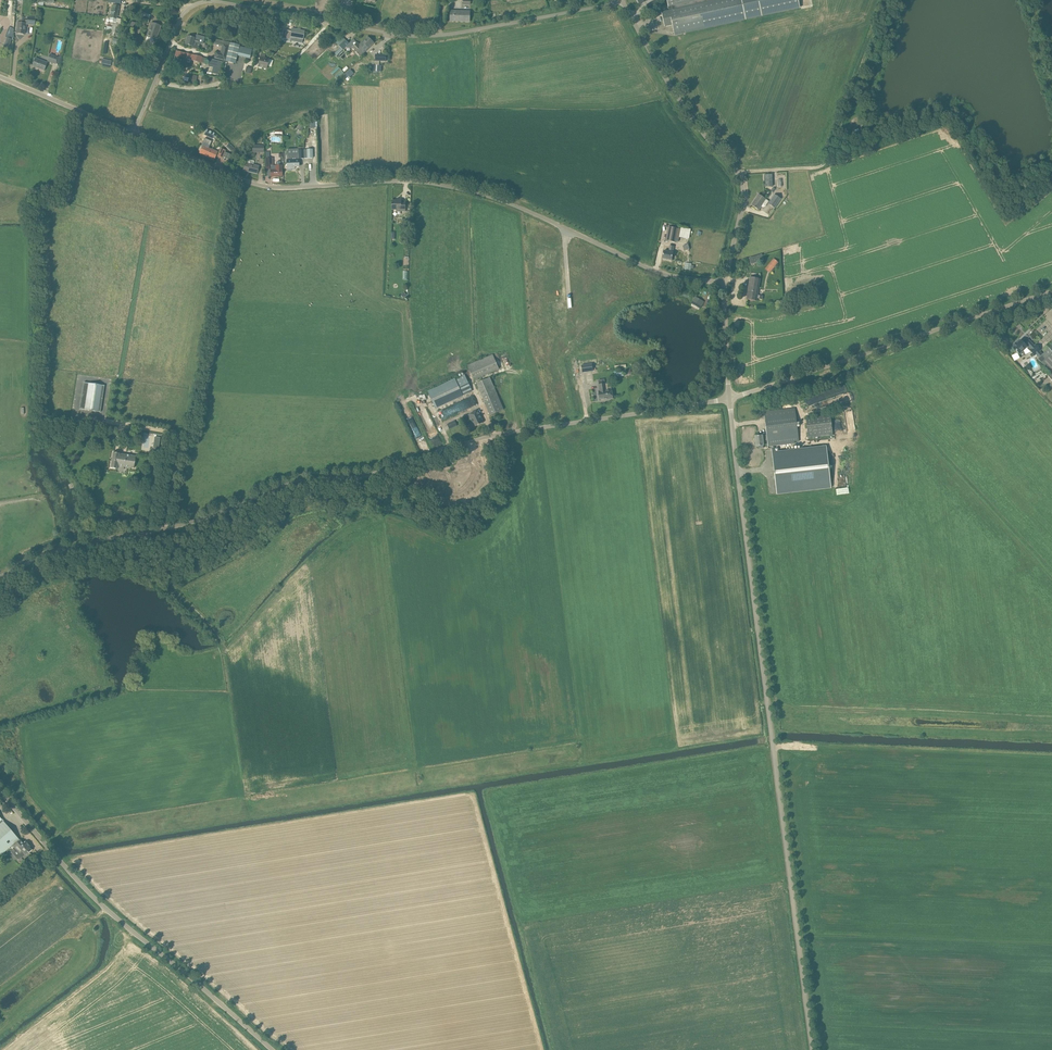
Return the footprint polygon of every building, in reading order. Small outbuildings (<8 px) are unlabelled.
[(656,0),(647,5),(649,9),(658,4),(656,0)] [(674,34),(799,7),(798,0),(667,0),(669,12),(662,14),(665,27),(672,26),(674,34)] [(119,6),(112,5),(111,18),(111,22),(117,23),(119,6)] [(470,12),(451,11),(450,21),(470,22),(470,12)] [(36,18),(27,17),(27,20),(27,24),(27,25),(35,25),(36,18)] [(20,23),(18,23),(17,33),(24,34),(25,24),(27,24),(27,20),(21,20),(20,23)] [(273,20),(270,33),(272,34),(271,41),(275,42),(280,21),(277,20),(276,20),(273,20)] [(139,24),(132,22),(129,29),(133,31),(133,29),(137,30),(139,24)] [(120,25),(113,23),(112,27),(107,26),(106,33),(109,34),(109,32),(111,32),(110,35),(117,36),(120,25)] [(160,26),(151,23),(145,40),(146,42),(150,43),(151,42),(153,38),(156,39),(160,26)] [(13,29),(9,27),(5,37),(7,38),(4,46),(9,48),(12,39),(13,40),(13,29)] [(286,36),(286,39),(290,40),(290,41),(302,43),(303,39),(304,32),(300,31),(300,30),(292,29),(290,37),(287,36),(286,36)] [(187,36),(185,44),(191,46),(192,46),(192,47),(195,48),(197,47),(198,43),(202,44),(204,37),(197,36),(196,39),(194,39),(194,38),(187,36)] [(364,52),(365,52),(365,51),(362,48),(364,47),(361,44),(360,45),(353,39),(349,43),(342,36),(336,42),(339,46),(334,52),(337,56),(343,49),(343,50),(346,47),(347,47),(351,49),(352,48),(360,56),(364,52)] [(362,48),(365,51),(374,43),(368,37),(361,44),(364,47),(362,48)] [(227,55),(226,60),(235,63),(237,55),(250,58),(252,50),(239,47),(239,46),(239,45),(230,43),(227,55)] [(226,56),(229,46),(223,45),(221,54),(216,52),(214,58),(224,60),(225,60),(226,56)] [(201,57),(176,51),(175,56),(184,58),(184,62),(189,64),(190,60),(200,62),(201,57)] [(59,58),(50,54),(47,61),(57,65),(59,58)] [(265,55),(261,54),(260,57),(258,67),(266,69),(267,66),(271,67),(273,60),(264,58),(265,55)] [(47,63),(35,58),(32,66),(44,70),(47,63)] [(210,59),(208,66),(213,67),(212,73),(219,74),(221,62),(210,59)] [(331,73),(333,75),(340,69),(338,67),(331,73)] [(354,73),(350,69),(343,76),(346,79),(349,76),(350,77),(354,73)] [(334,76),(337,79),(344,73),(341,70),(334,76)] [(219,153),(203,145),(200,153),(214,159),(216,155),(222,157),(225,150),(221,149),(219,153)] [(313,158),(313,149),(306,149),(299,150),(298,150),(298,153),(291,154),(291,155),(286,155),(287,169),(292,169),(292,167),(299,167),(298,158),(313,158)] [(271,166),(271,158),(266,158),(266,169),(267,169),(267,170),(267,171),(271,171),(271,176),(282,176),(282,166),(281,166),(280,162),(280,161),(277,161),(276,162),(276,166),(271,166)] [(259,166),(245,163),(243,170),(257,174),(259,166)] [(773,187),(772,174),(764,174),(764,187),(773,187)] [(766,206),(769,201),(759,194),(751,205),(758,210),(763,204),(766,206)] [(781,199),(774,194),(768,204),(775,208),(781,199)] [(401,199),(397,199),(397,200),(392,200),(392,210),(401,210),(401,211),(405,211),(406,202),(401,202),(401,199)] [(681,229),(668,227),(666,240),(675,242),(675,241),(678,242),(681,229)] [(674,246),(670,246),(668,252),(664,251),(662,258),(671,260),(673,253),(673,252),(674,246)] [(764,261),(762,254),(749,258),(751,264),(764,261)] [(777,262),(774,259),(765,269),(769,272),(777,262)] [(760,279),(750,277),(747,299),(756,301),(757,298),(759,299),(762,300),(763,296),(757,295),(760,279)] [(693,300),(702,305),(704,302),(695,297),(693,300)] [(1014,347),(1013,347),(1019,354),(1020,353),(1022,351),(1024,350),(1025,354),(1030,351),(1031,351),(1034,355),(1036,354),(1039,351),(1040,350),(1036,346),(1035,345),(1034,346),(1028,339),(1024,344),(1021,340),(1017,344),(1016,343),(1013,346),(1014,347)] [(1036,354),(1039,357),(1037,358),(1051,374),(1051,345),(1042,354),(1039,351),(1036,354)] [(499,369),(493,354),(467,365),(474,380),(499,369)] [(592,364),(581,365),(583,373),(593,371),(592,364)] [(472,391),(465,375),(428,392),(435,408),(472,391)] [(476,384),(490,414),(503,408),(490,378),(476,384)] [(84,409),(98,411),(102,385),(88,383),(84,409)] [(605,384),(598,385),(599,391),(600,399),(607,398),(607,399),(613,398),(611,389),(606,390),(605,384)] [(447,407),(451,415),(477,404),(473,396),(447,407)] [(417,409),(428,437),(436,433),(425,406),(417,409)] [(409,408),(402,411),(407,422),(414,418),(409,408)] [(767,439),(768,445),(799,441),(795,408),(764,411),(767,435),(766,435),(767,435),(767,439)] [(470,420),(471,419),(474,427),(483,423),(478,410),(468,415),(470,420)] [(833,435),(830,415),(806,418),(808,438),(833,435)] [(455,421),(447,424),(449,429),(457,426),(455,421)] [(767,439),(767,435),(766,435),(755,436),(756,446),(759,446),(759,448),(764,448),(763,440),(767,439)] [(774,446),(771,447),(776,492),(831,486),(826,445),(775,451),(774,446)] [(136,456),(113,452),(110,468),(117,469),(117,466),(134,468),(136,456)] [(472,463),(478,456),(474,452),(467,459),(472,463)] [(440,483),(449,474),(444,468),(435,477),(440,483)] [(3,856),(1,854),(12,845),(22,857),(28,852),(29,853),(32,850),(26,843),(25,841),(23,843),(19,839),(18,839),(4,823),(0,826),(0,858),(3,856)]
